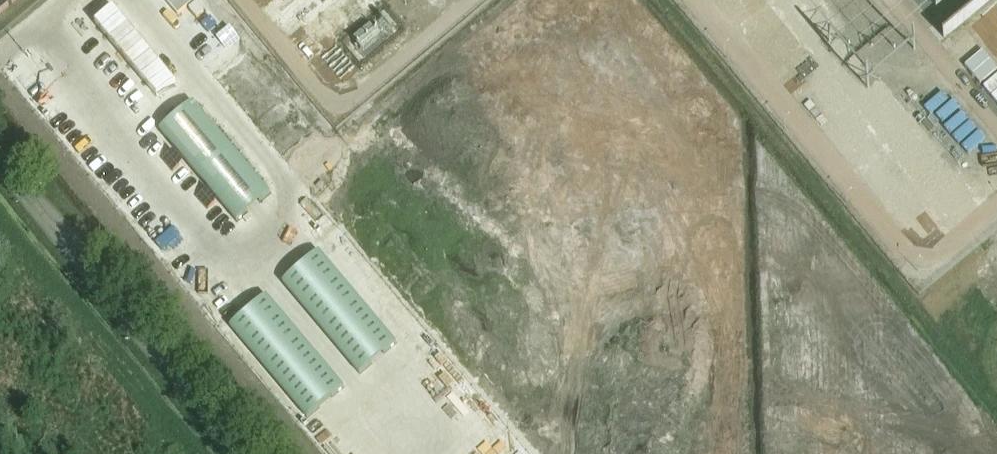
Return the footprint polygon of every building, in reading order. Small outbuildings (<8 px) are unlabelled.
[(19,0),(0,0),(0,16),(19,0)]
